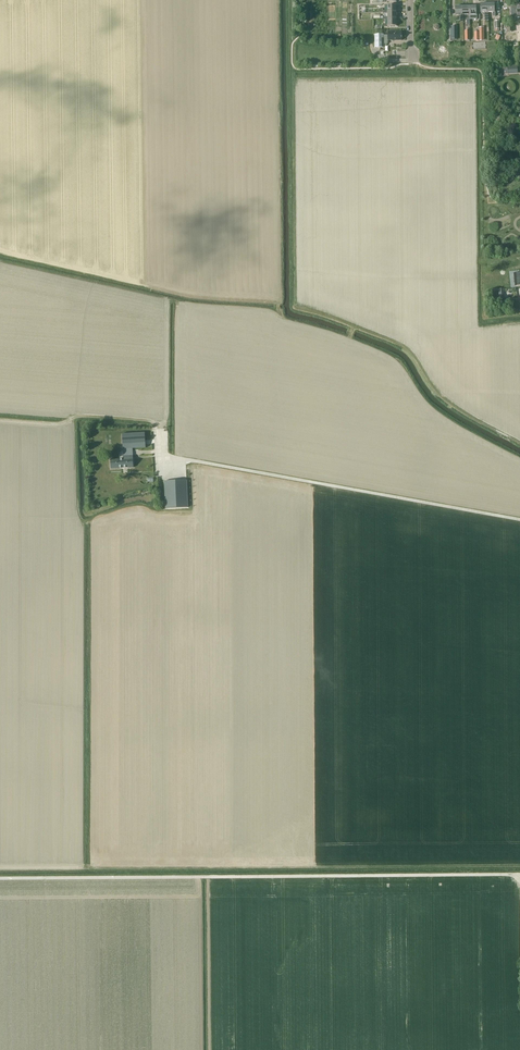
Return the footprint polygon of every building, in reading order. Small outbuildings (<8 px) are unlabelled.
[(518,4),(518,6),(511,6),(512,20),(515,20),(515,22),(518,22),(518,24),(519,24),(519,3),(517,3),(518,4)] [(489,17),(488,12),(488,4),(481,4),(481,12),(485,12),(485,17),(485,21),(489,21),(489,17)] [(387,10),(383,10),(383,13),(387,13),(387,12),(396,12),(396,5),(387,5),(387,10)] [(383,48),(383,44),(388,44),(388,40),(402,40),(402,31),(388,31),(388,35),(383,35),(375,35),(375,48),(383,48)] [(508,74),(518,74),(517,66),(507,66),(508,71),(508,73),(508,74)] [(120,435),(121,450),(144,449),(143,433),(120,435)] [(119,459),(110,459),(111,469),(134,467),(133,456),(123,456),(123,459),(119,459)] [(188,507),(187,480),(164,481),(166,508),(188,507)]
